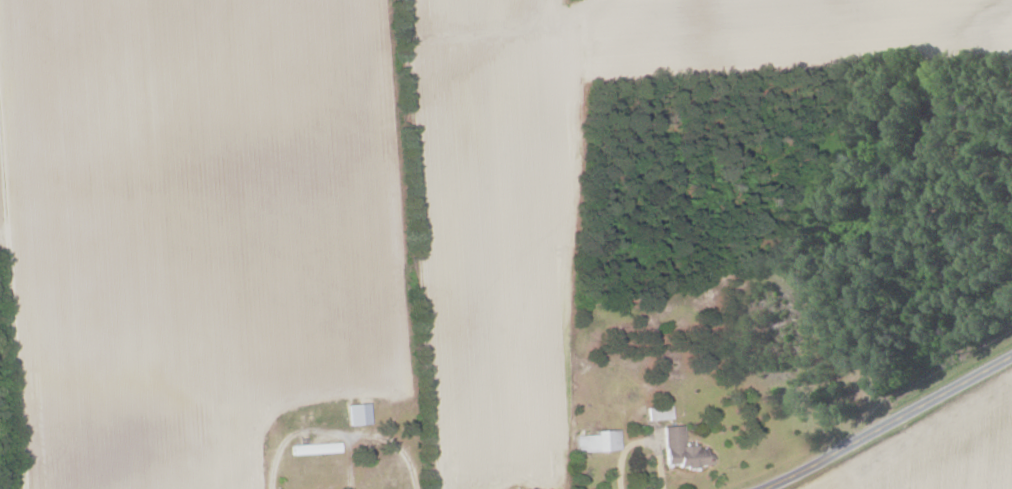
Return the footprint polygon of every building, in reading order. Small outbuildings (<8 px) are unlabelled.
[(346,406),(349,426),(371,423),(368,402),(346,406)] [(664,426),(666,467),(708,464),(707,446),(684,447),(682,425),(664,426)] [(577,452),(620,450),(619,429),(595,430),(595,434),(576,435),(577,452)]
